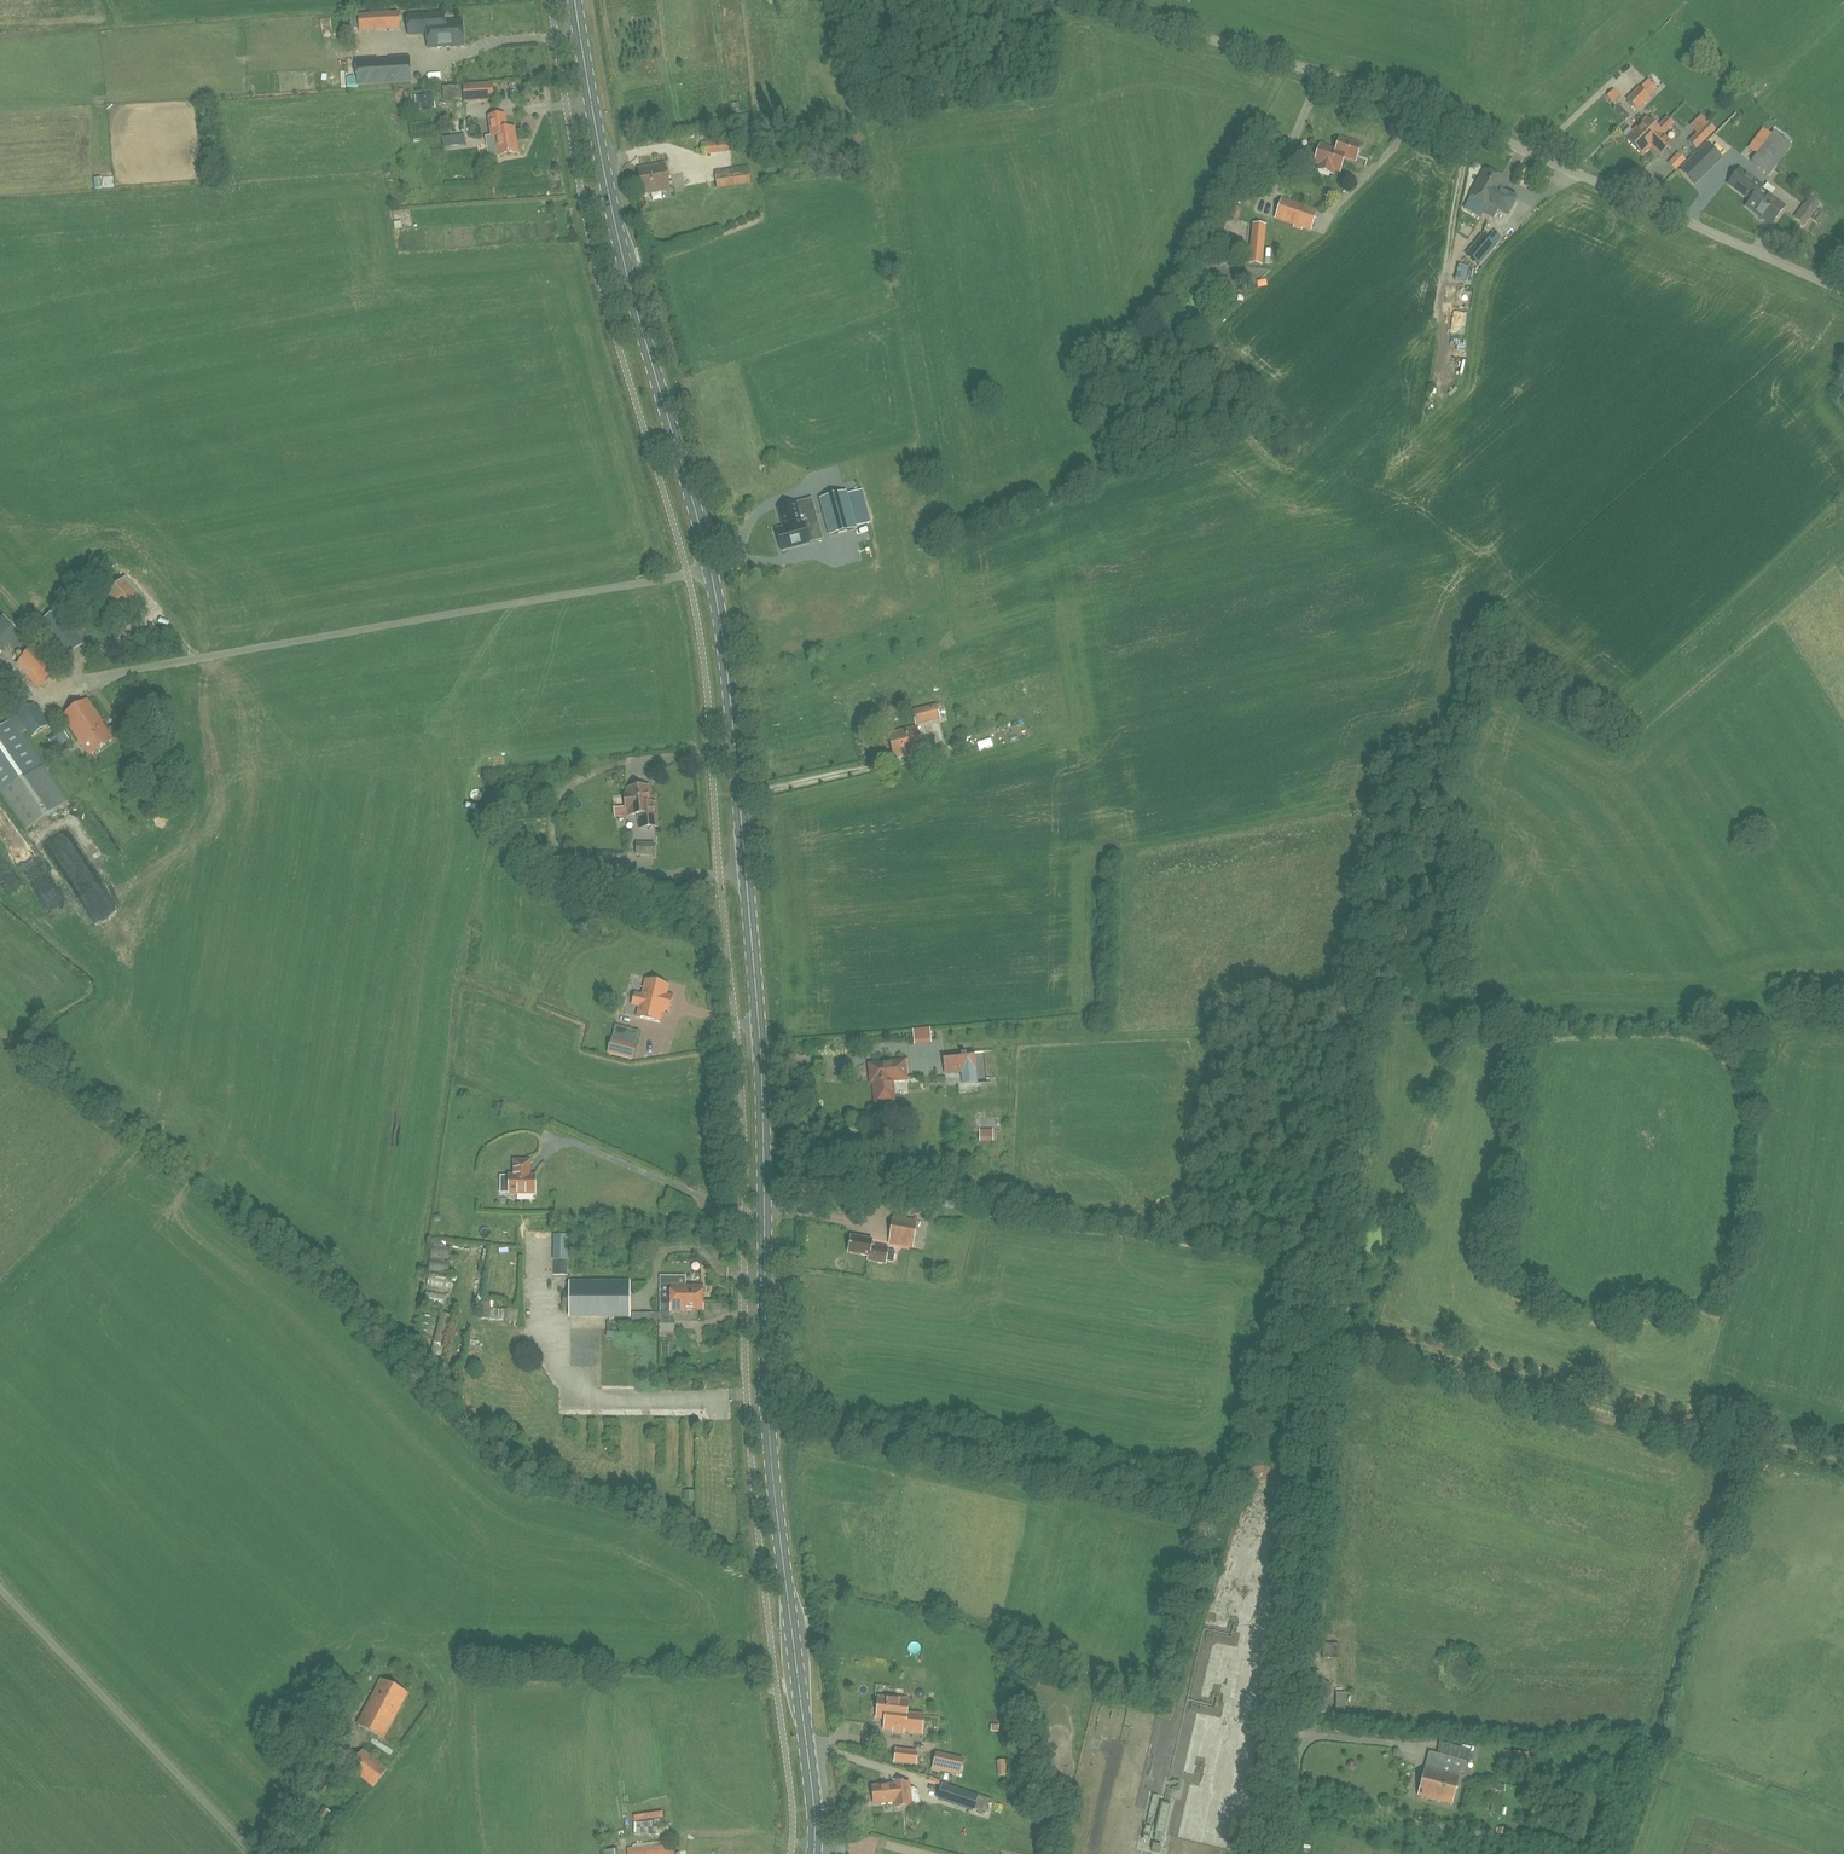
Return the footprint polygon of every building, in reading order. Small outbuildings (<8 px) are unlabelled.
[(409,35),(427,34),(428,48),(463,46),(462,22),(444,23),(443,14),(408,16),(409,35)] [(402,27),(373,29),(374,38),(402,36),(402,27)] [(390,61),(378,62),(378,59),(356,61),(358,85),(411,82),(409,57),(390,58),(390,61)] [(335,86),(335,77),(308,77),(308,86),(335,86)] [(1651,81),(1642,91),(1638,87),(1626,101),(1637,111),(1650,98),(1649,97),(1657,88),(1651,81)] [(465,102),(493,100),(491,84),(464,86),(465,102)] [(500,157),(499,156),(519,153),(515,128),(507,130),(505,115),(489,117),(492,135),(485,136),(489,161),(499,160),(498,157),(500,157)] [(1701,115),(1692,123),(1707,139),(1716,130),(1701,115)] [(1643,155),(1651,146),(1660,155),(1671,143),(1662,134),(1672,124),(1666,118),(1656,129),(1646,119),(1626,139),(1643,155)] [(1768,175),(1790,146),(1759,122),(1737,151),(1768,175)] [(703,156),(731,153),(730,139),(701,142),(703,156)] [(1333,159),(1343,162),(1344,157),(1356,161),(1361,145),(1340,139),(1336,151),(1333,159)] [(1333,159),(1336,151),(1320,145),(1314,163),(1320,165),(1318,170),(1332,174),(1333,169),(1340,171),(1343,162),(1333,159)] [(1694,157),(1707,171),(1720,159),(1706,145),(1694,157)] [(835,167),(851,164),(849,151),(833,153),(835,167)] [(1360,158),(1357,167),(1365,170),(1368,160),(1360,158)] [(1670,166),(1692,188),(1707,174),(1693,159),(1685,167),(1677,159),(1670,166)] [(644,194),(670,189),(665,164),(639,169),(644,194)] [(717,188),(751,183),(748,166),(715,171),(717,188)] [(1729,185),(1750,201),(1751,201),(1760,189),(1762,187),(1740,170),(1729,185)] [(1485,171),(1471,196),(1464,208),(1472,213),(1480,200),(1488,205),(1483,214),(1493,220),(1499,209),(1507,214),(1516,198),(1498,188),(1502,180),(1485,171)] [(115,178),(103,179),(104,190),(116,190),(115,178)] [(692,183),(685,184),(687,193),(694,191),(692,183)] [(1751,201),(1750,201),(1746,207),(1763,219),(1762,220),(1768,225),(1769,224),(1771,225),(1785,207),(1760,189),(1751,201)] [(1804,203),(1794,217),(1805,226),(1815,212),(1815,211),(1820,204),(1810,197),(1804,204),(1804,203)] [(1317,211),(1282,200),(1276,218),(1311,230),(1317,211)] [(1239,221),(1244,209),(1232,204),(1227,216),(1239,221)] [(1266,225),(1252,224),(1248,263),(1262,264),(1266,225)] [(1478,265),(1501,239),(1493,232),(1487,240),(1482,235),(1466,255),(1478,265)] [(1220,312),(1230,302),(1225,296),(1214,306),(1220,312)] [(845,493),(821,499),(831,535),(855,528),(845,493)] [(792,526),(802,523),(796,503),(779,508),(783,523),(791,521),(792,526)] [(804,523),(802,523),(792,526),(791,521),(783,523),(784,528),(777,530),(782,550),(809,543),(804,523)] [(814,523),(807,525),(810,536),(817,535),(814,523)] [(126,582),(102,605),(124,627),(148,605),(126,582)] [(67,656),(85,644),(59,609),(41,621),(67,656)] [(21,633),(5,615),(0,619),(0,652),(21,633)] [(40,688),(59,671),(36,646),(17,663),(40,688)] [(89,755),(114,739),(108,730),(110,729),(104,720),(102,721),(88,699),(63,716),(89,755)] [(48,771),(21,732),(27,728),(32,736),(49,725),(34,704),(18,715),(12,719),(0,727),(0,789),(2,792),(27,828),(68,800),(48,771)] [(916,725),(941,719),(937,704),(912,710),(916,725)] [(55,749),(69,739),(61,727),(47,737),(55,749)] [(895,759),(923,752),(917,727),(889,734),(895,759)] [(62,760),(73,753),(67,745),(57,752),(62,760)] [(643,805),(650,804),(649,787),(628,789),(628,794),(627,794),(627,796),(626,796),(627,808),(628,808),(628,809),(630,809),(630,815),(640,814),(639,808),(644,808),(643,805)] [(639,808),(640,814),(641,828),(657,827),(655,804),(650,804),(643,805),(644,808),(639,808)] [(0,813),(0,829),(36,892),(47,886),(3,811),(0,813)] [(654,845),(636,844),(636,854),(654,854),(654,845)] [(585,862),(585,872),(602,872),(602,862),(585,862)] [(663,1009),(669,1011),(672,997),(666,995),(668,986),(647,980),(642,999),(645,1000),(641,1017),(659,1022),(663,1009)] [(609,1053),(632,1059),(636,1045),(612,1039),(609,1053)] [(976,1083),(973,1053),(944,1055),(945,1065),(949,1064),(950,1072),(946,1073),(962,1072),(963,1084),(976,1083)] [(890,1082),(907,1080),(906,1060),(869,1064),(870,1073),(870,1074),(871,1074),(871,1075),(872,1075),(873,1083),(875,1098),(876,1098),(877,1100),(879,1101),(881,1101),(883,1101),(884,1099),(885,1097),(890,1096),(891,1096),(891,1095),(892,1094),(890,1082)] [(999,1128),(1003,1128),(1003,1117),(983,1117),(983,1140),(999,1140),(999,1128)] [(535,1176),(530,1176),(530,1161),(514,1161),(514,1176),(509,1176),(509,1193),(535,1193),(535,1176)] [(889,1243),(913,1247),(916,1232),(901,1229),(904,1216),(894,1215),(889,1243)] [(886,1264),(886,1262),(893,1263),(895,1252),(888,1251),(889,1248),(872,1246),(873,1240),(851,1237),(849,1253),(869,1257),(868,1261),(886,1264)] [(450,1262),(451,1254),(433,1251),(432,1259),(450,1262)] [(567,1271),(567,1260),(556,1260),(556,1271),(567,1271)] [(433,1280),(432,1288),(451,1291),(452,1282),(433,1280)] [(630,1283),(571,1283),(571,1316),(630,1317),(630,1283)] [(706,1294),(706,1289),(704,1288),(704,1286),(686,1286),(686,1285),(661,1284),(660,1299),(681,1299),(681,1298),(687,1299),(687,1301),(703,1301),(704,1295),(706,1294)] [(703,1311),(703,1301),(687,1301),(687,1299),(681,1298),(681,1299),(660,1299),(660,1312),(671,1312),(684,1312),(684,1311),(703,1311)] [(674,1331),(675,1320),(659,1321),(659,1331),(674,1331)] [(494,1351),(516,1352),(516,1339),(502,1338),(502,1344),(494,1344),(494,1351)] [(384,1739),(408,1694),(382,1680),(358,1725),(384,1739)] [(1330,1714),(1330,1684),(1316,1683),(1315,1714),(1330,1714)] [(923,1716),(907,1714),(908,1701),(905,1701),(905,1699),(895,1698),(894,1700),(879,1698),(877,1718),(886,1719),(885,1729),(893,1730),(893,1732),(904,1733),(904,1731),(921,1733),(923,1716)] [(858,1705),(858,1714),(870,1713),(869,1705),(858,1705)] [(955,1776),(958,1750),(937,1747),(934,1773),(955,1776)] [(388,1770),(364,1750),(349,1768),(374,1788),(388,1770)] [(915,1764),(917,1752),(896,1750),(895,1762),(915,1764)] [(1514,1762),(1514,1751),(1503,1750),(1502,1761),(1514,1762)] [(1465,1773),(1468,1762),(1430,1752),(1426,1769),(1425,1768),(1418,1795),(1452,1804),(1459,1777),(1458,1777),(1460,1771),(1465,1773)] [(336,1781),(330,1778),(321,1791),(327,1795),(336,1781)] [(894,1785),(872,1787),(874,1804),(895,1802),(896,1808),(912,1806),(910,1783),(894,1785)] [(969,1793),(943,1785),(938,1801),(964,1809),(969,1793)] [(988,1815),(992,1801),(980,1798),(976,1812),(988,1815)] [(1166,1851),(1169,1837),(1161,1835),(1163,1827),(1169,1829),(1173,1809),(1163,1807),(1154,1848),(1166,1851)] [(674,1845),(627,1848),(628,1853),(675,1853),(674,1845)]
